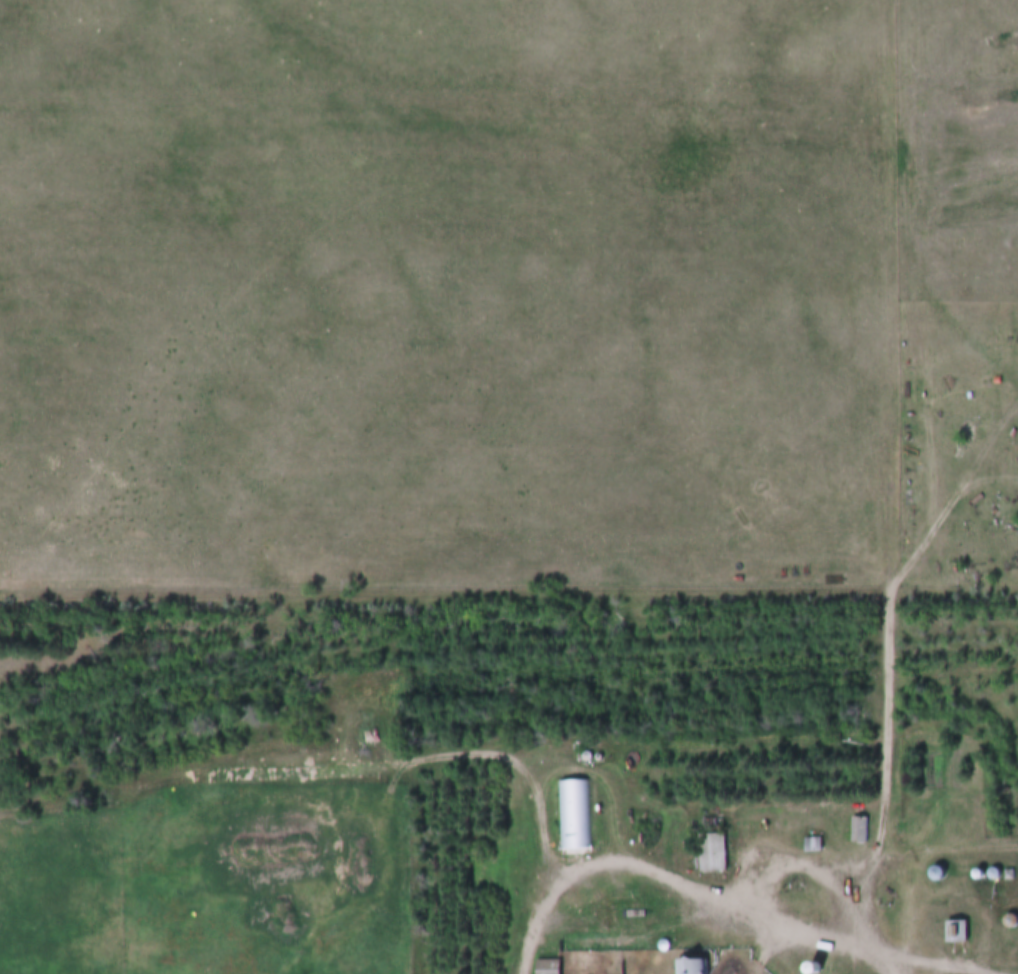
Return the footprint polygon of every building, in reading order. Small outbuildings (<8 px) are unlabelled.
[(593,854),(591,781),(561,781),(563,855),(593,854)] [(870,817),(853,817),(853,844),(870,844),(870,817)] [(727,872),(727,834),(700,834),(701,873),(727,872)] [(807,852),(823,852),(823,839),(807,839),(807,852)] [(969,943),(969,921),(947,921),(947,943),(969,943)] [(710,959),(679,959),(679,973),(710,973),(710,959)] [(537,960),(537,973),(562,973),(562,960),(537,960)]
